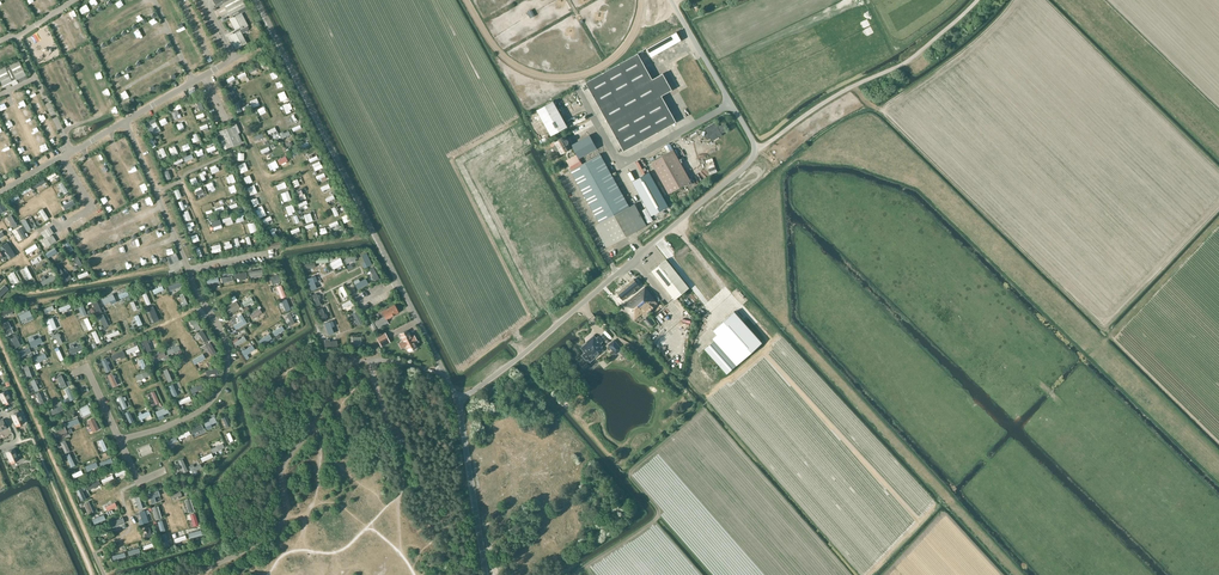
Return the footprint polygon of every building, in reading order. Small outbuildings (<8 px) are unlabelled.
[(248,26),(241,13),(248,10),(246,7),(243,0),(213,0),(215,4),(215,3),(217,7),(223,4),(229,15),(232,13),(233,16),(230,19),(235,30),(236,30),(237,32),(232,35),(233,38),(231,39),(233,42),(231,43),(232,45),(234,44),(236,48),(246,43),(241,34),(247,31),(248,29),(249,28),(248,26)] [(646,48),(651,57),(681,40),(677,32),(677,31),(646,48)] [(252,49),(254,52),(256,53),(260,51),(261,48),(259,45),(256,44),(254,46),(252,49)] [(638,53),(586,82),(624,151),(676,122),(662,95),(672,90),(663,73),(653,79),(638,53)] [(27,78),(26,75),(19,61),(9,66),(6,68),(6,67),(0,70),(0,81),(3,86),(11,82),(13,86),(18,83),(27,78)] [(191,87),(183,91),(187,97),(197,92),(195,87),(192,89),(191,87)] [(538,110),(544,122),(552,135),(568,126),(554,101),(538,110)] [(718,127),(715,122),(705,128),(708,133),(705,135),(707,139),(710,137),(712,141),(722,135),(721,133),(726,131),(723,124),(718,127)] [(240,132),(236,123),(219,131),(220,134),(218,135),(220,140),(224,150),(227,148),(242,142),(238,133),(240,132)] [(589,135),(571,145),(577,154),(582,164),(600,154),(597,148),(589,135)] [(565,136),(562,138),(554,142),(556,144),(554,145),(553,148),(554,151),(557,151),(559,150),(561,154),(572,148),(569,143),(569,141),(568,140),(567,139),(565,136)] [(687,185),(692,183),(673,150),(652,162),(669,193),(686,183),(687,185)] [(577,154),(566,160),(572,170),(582,164),(577,154)] [(582,164),(572,170),(571,170),(600,223),(612,244),(641,227),(600,154),(582,164)] [(48,179),(56,174),(54,171),(46,176),(48,179)] [(649,172),(632,181),(651,215),(668,206),(649,171),(649,172)] [(35,187),(45,182),(43,178),(33,184),(35,187)] [(23,194),(32,189),(30,186),(21,191),(23,194)] [(19,197),(17,193),(8,198),(10,202),(19,197)] [(50,235),(54,233),(50,226),(41,232),(44,238),(46,238),(46,239),(43,241),(48,247),(56,241),(53,235),(50,236),(50,235)] [(695,255),(693,257),(693,256),(693,257),(688,261),(694,269),(707,258),(701,251),(696,255),(695,255)] [(170,265),(179,260),(176,252),(166,257),(170,265)] [(675,299),(689,288),(666,259),(652,271),(675,299)] [(619,292),(618,293),(624,301),(641,287),(635,280),(619,292)] [(628,301),(623,305),(635,320),(639,316),(646,310),(656,302),(653,298),(653,296),(646,287),(628,301)] [(387,320),(391,318),(390,316),(398,312),(394,305),(382,311),(381,312),(383,316),(374,321),(378,328),(388,322),(387,320)] [(734,311),(713,330),(741,361),(763,343),(734,311)] [(407,330),(400,334),(401,335),(400,335),(401,337),(403,341),(402,342),(404,347),(406,346),(408,350),(408,349),(409,351),(416,347),(415,346),(416,345),(414,342),(415,341),(412,336),(411,337),(409,333),(408,333),(407,330)] [(386,332),(377,337),(380,344),(389,339),(386,332)] [(353,345),(362,344),(361,336),(352,337),(353,345)] [(589,341),(581,347),(585,352),(584,354),(583,355),(583,356),(585,358),(586,359),(588,358),(593,354),(595,357),(600,352),(598,349),(602,346),(600,343),(602,341),(598,337),(596,339),(594,336),(589,339),(589,340),(589,341)] [(614,340),(608,345),(616,354),(622,349),(614,340)] [(727,374),(737,365),(714,340),(704,348),(727,374)] [(0,393),(0,395),(5,404),(12,401),(7,390),(0,393)] [(19,411),(12,415),(17,426),(24,422),(19,411)] [(14,448),(6,452),(11,463),(19,459),(14,448)]
